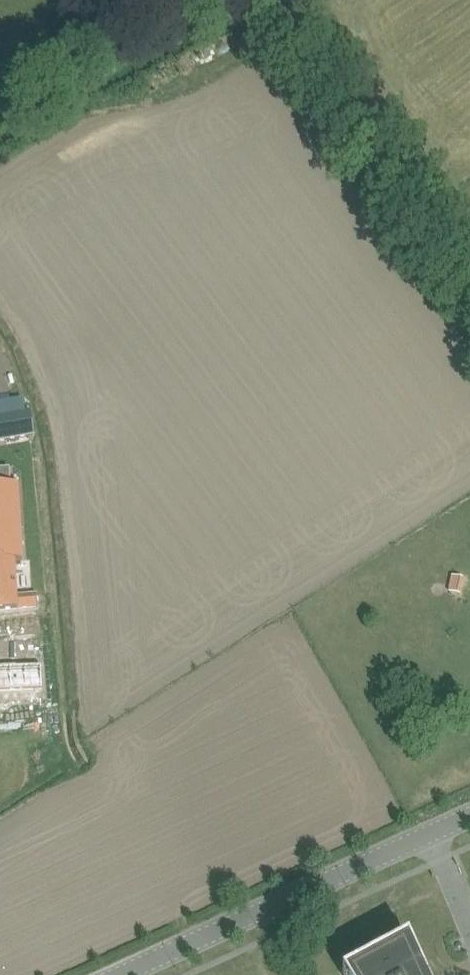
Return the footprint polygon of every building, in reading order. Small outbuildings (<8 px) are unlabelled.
[(0,416),(0,440),(34,435),(30,411),(0,416)] [(22,547),(18,483),(11,483),(10,466),(0,467),(0,548),(22,547)] [(0,548),(0,610),(3,610),(37,608),(37,594),(17,595),(15,564),(20,564),(20,559),(22,559),(22,547),(0,548)] [(357,974),(425,974),(413,949),(411,946),(398,953),(394,945),(381,952),(380,952),(369,958),(370,958),(356,965),(360,973),(357,974)]
